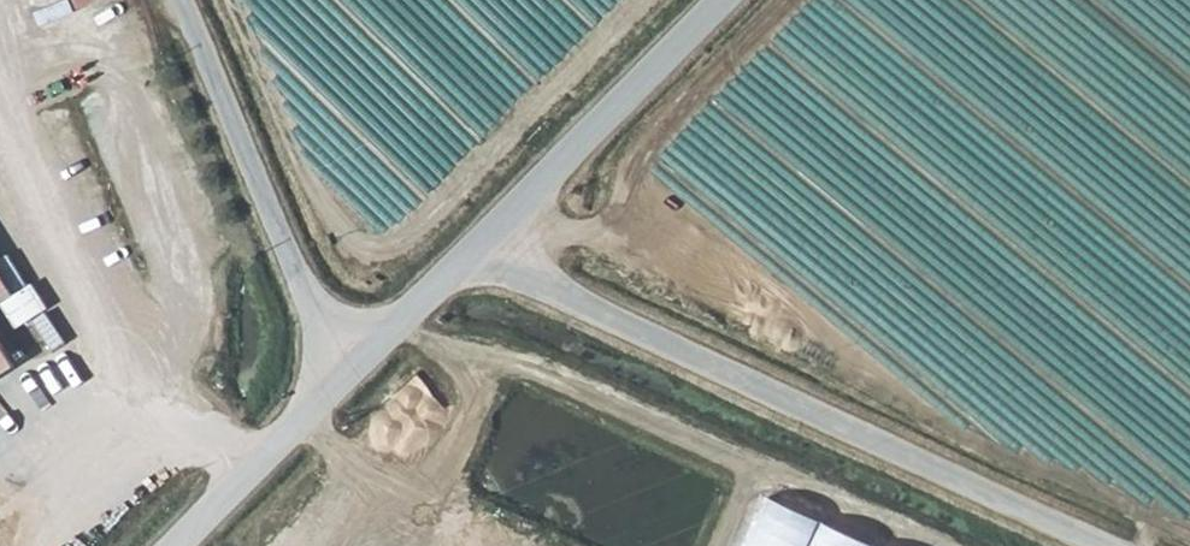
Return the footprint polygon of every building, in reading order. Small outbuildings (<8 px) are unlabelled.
[(20,293),(0,261),(0,306),(20,293)] [(23,364),(0,327),(0,379),(23,364)] [(766,496),(743,545),(874,545),(766,496)]
